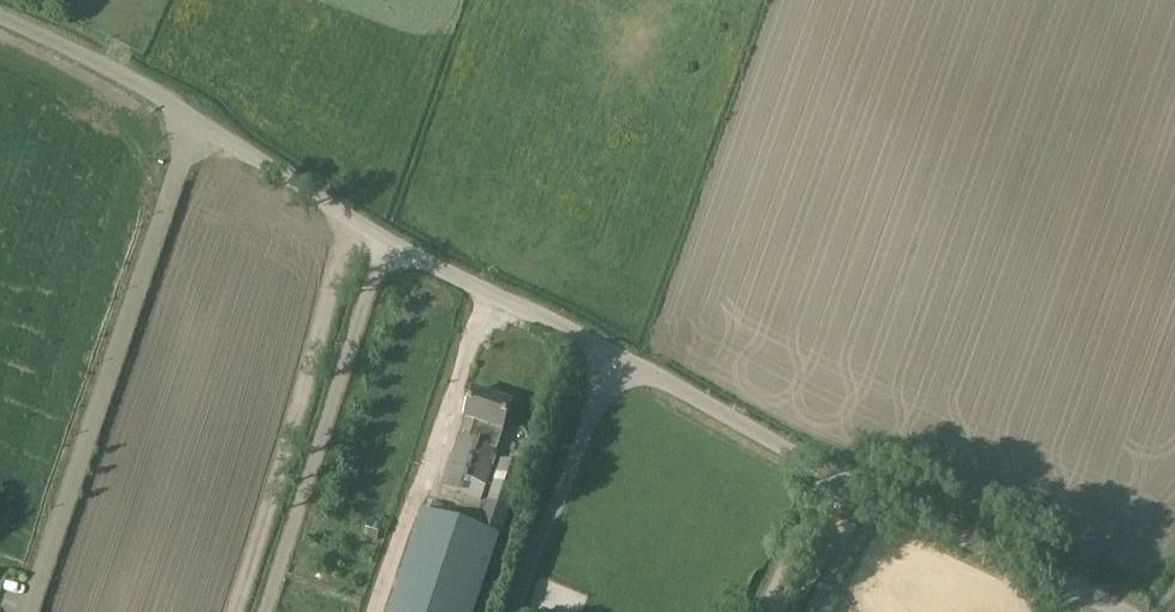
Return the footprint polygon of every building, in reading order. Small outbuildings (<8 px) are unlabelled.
[(482,501),(515,404),(475,391),(465,419),(468,420),(462,438),(460,437),(443,486),(482,501)] [(501,460),(478,528),(501,536),(524,468),(501,460)] [(478,528),(422,509),(387,611),(476,611),(501,536),(478,528)]
